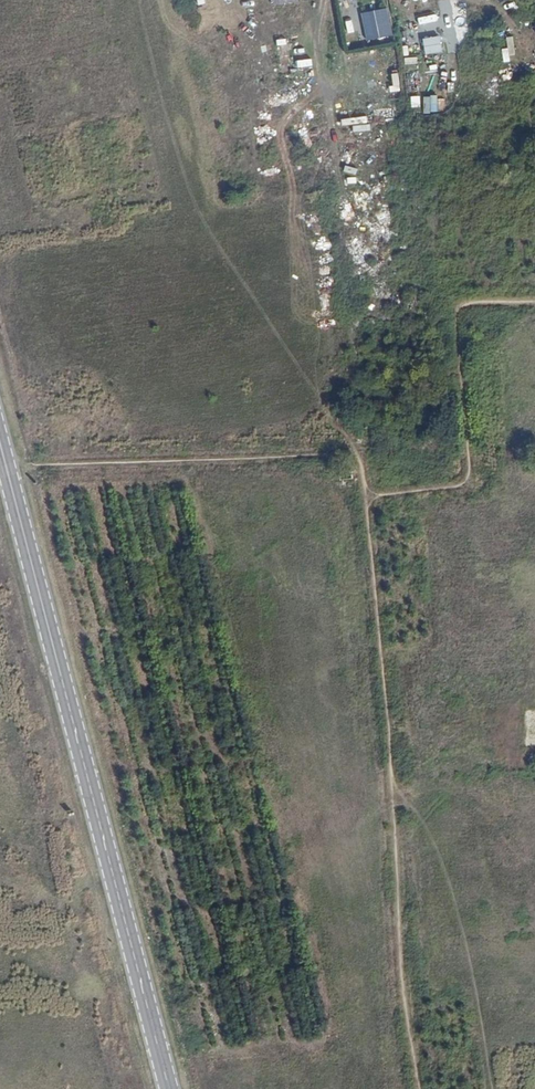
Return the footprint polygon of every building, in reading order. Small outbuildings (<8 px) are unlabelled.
[(394,37),(386,8),(360,16),(368,44),(394,37)] [(411,43),(427,40),(424,25),(408,28),(411,43)] [(508,48),(502,49),(504,62),(514,61),(511,37),(507,38),(508,48)]
